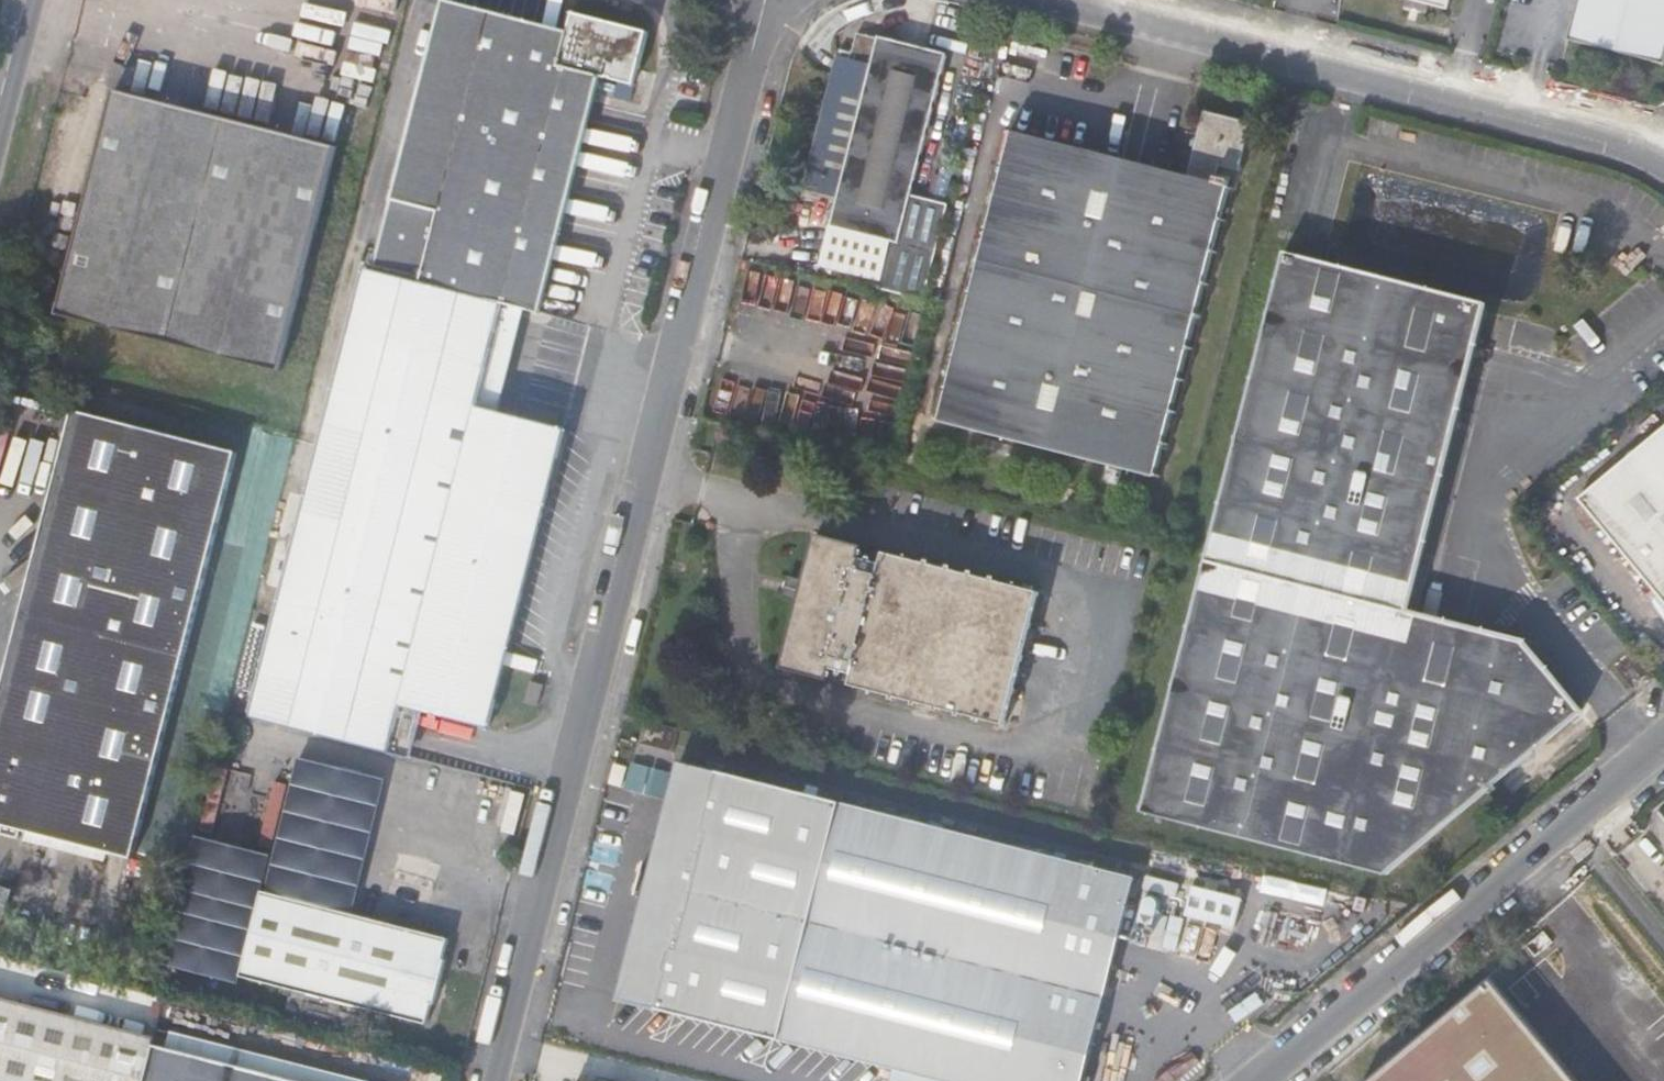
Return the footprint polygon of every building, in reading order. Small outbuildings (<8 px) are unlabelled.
[(1647,57),(1663,62),(1663,60),(1663,0),(1576,0),(1566,36),(1647,57)] [(576,16),(569,44),(444,12),(377,272),(367,269),(322,441),(549,499),(566,430),(496,412),(480,408),(506,306),(524,309),(533,312),(594,78),(621,84),(634,32),(576,16)] [(835,205),(829,224),(819,264),(876,281),(875,289),(920,300),(945,205),(909,195),(945,55),(856,30),(852,48),(839,45),(802,189),(837,198),(835,205)] [(345,153),(116,94),(58,318),(288,378),(345,153)] [(1252,123),(1205,112),(1187,177),(1012,133),(939,422),(1155,478),(1230,181),(1217,178),(1220,166),(1240,171),(1252,123)] [(1484,305),(1519,313),(1543,218),(1537,209),(1362,166),(1336,267),(1284,254),(1246,406),(1446,459),(1484,305)] [(820,222),(829,224),(835,205),(825,202),(820,222)] [(858,441),(854,460),(885,468),(926,311),(895,304),(868,407),(863,405),(858,422),(851,419),(847,438),(858,441)] [(480,408),(496,412),(524,309),(506,306),(480,408)] [(1246,406),(1192,619),(1442,686),(1511,771),(1514,768),(1580,714),(1522,645),(1407,616),(1446,459),(1246,406)] [(72,412),(0,699),(0,824),(137,858),(237,453),(72,412)] [(824,446),(823,452),(839,456),(845,428),(799,415),(793,438),(824,446)] [(1577,500),(1663,604),(1663,426),(1577,500)] [(322,441),(250,718),(392,754),(404,707),(420,711),(490,729),(549,499),(322,441)] [(827,681),(830,670),(852,675),(850,686),(1005,726),(1038,593),(884,554),(881,565),(859,560),(862,548),(816,537),(782,669),(827,681)] [(1379,879),(1511,771),(1442,686),(1192,619),(1141,818),(1379,879)] [(392,754),(408,758),(420,711),(404,707),(392,754)] [(677,729),(644,720),(637,745),(670,753),(677,729)] [(674,760),(614,993),(841,1054),(943,1080),(1079,1080),(1132,877),(674,760)] [(663,796),(670,771),(634,760),(626,785),(663,796)] [(1151,937),(1167,941),(1170,930),(1184,934),(1181,945),(1243,960),(1257,911),(1165,886),(1151,937)] [(441,959),(445,938),(259,890),(237,976),(424,1024),(430,1003),(432,1003),(443,960),(441,959)] [(1170,930),(1167,941),(1181,945),(1184,934),(1170,930)] [(1408,1073),(1415,1080),(1663,1080),(1663,1031),(1580,930),(1408,1073)] [(122,1029),(0,997),(0,1080),(109,1080),(122,1029)] [(109,1080),(298,1080),(147,1041),(148,1036),(122,1029),(109,1080)]
